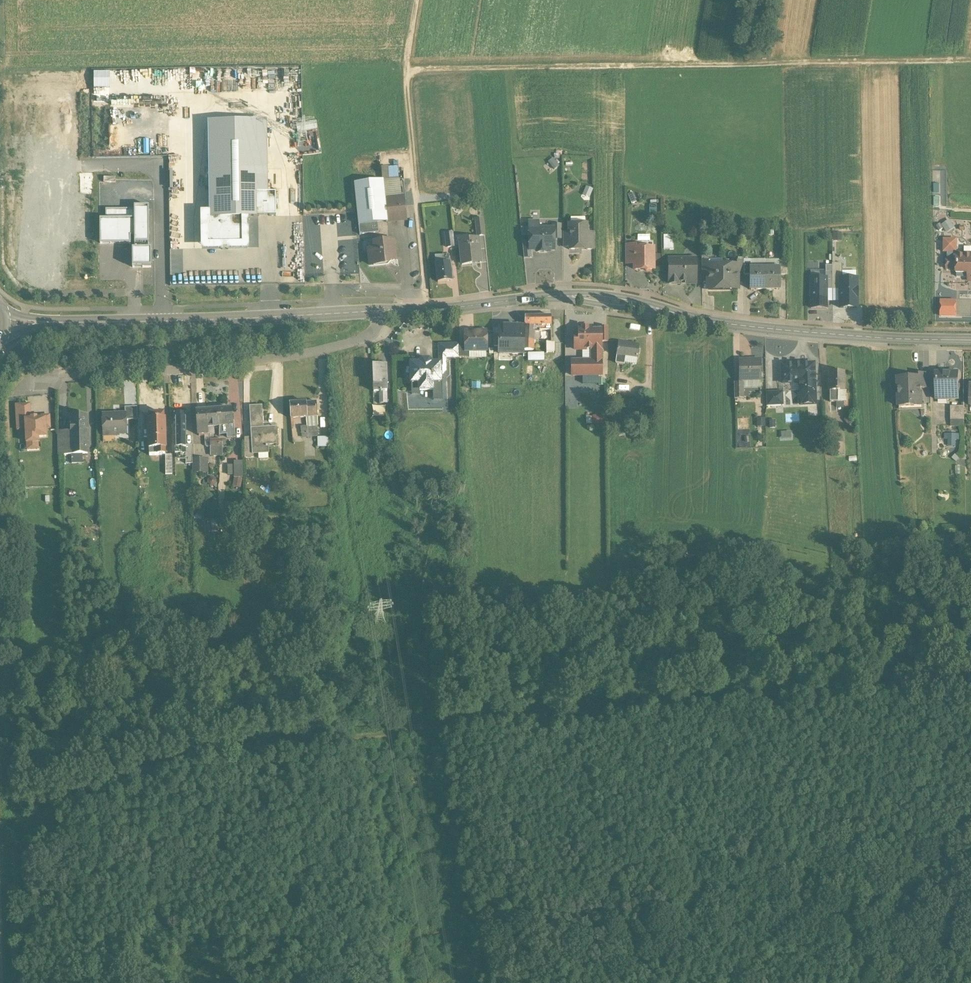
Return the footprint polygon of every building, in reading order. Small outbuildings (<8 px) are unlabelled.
[(267,190),(265,119),(210,121),(212,215),(243,215),(256,214),(255,191),(267,190)] [(389,164),(390,177),(398,176),(397,164),(389,164)] [(384,195),(383,178),(354,181),(358,222),(377,220),(387,219),(384,195)] [(586,184),(585,186),(583,191),(589,194),(591,188),(592,186),(586,184)] [(255,191),(256,214),(276,214),(275,190),(267,190),(255,191)] [(404,193),(384,195),(387,219),(406,217),(404,193)] [(644,207),(640,196),(632,199),(636,210),(644,207)] [(459,199),(453,204),(460,212),(466,206),(459,199)] [(149,240),(149,203),(134,203),(134,206),(134,216),(134,234),(134,240),(149,240)] [(432,205),(427,207),(429,214),(435,212),(432,205)] [(134,216),(134,206),(105,206),(106,216),(134,216)] [(244,241),(243,215),(212,215),(207,215),(207,242),(244,241)] [(483,215),(475,216),(477,232),(485,232),(483,215)] [(106,216),(99,216),(100,241),(131,240),(130,234),(134,234),(134,216),(106,216)] [(947,216),(941,220),(946,227),(952,223),(947,216)] [(377,220),(358,222),(359,232),(378,230),(377,220)] [(586,221),(568,221),(568,230),(569,244),(569,246),(577,246),(579,243),(585,243),(586,246),(587,246),(586,230),(586,221)] [(555,225),(555,237),(563,237),(563,230),(563,222),(553,222),(553,225),(555,225)] [(553,225),(530,225),(530,238),(530,249),(532,249),(555,248),(555,237),(555,225),(553,225)] [(453,229),(445,230),(447,244),(454,243),(453,229)] [(595,246),(595,230),(586,230),(587,246),(595,246)] [(478,235),(459,237),(461,261),(481,259),(478,235)] [(674,235),(664,235),(665,246),(674,246),(674,235)] [(946,254),(955,254),(955,249),(956,235),(943,235),(943,248),(946,248),(946,254)] [(394,238),(374,240),(374,246),(368,247),(369,262),(385,261),(384,258),(395,257),(394,238)] [(533,255),(532,249),(530,249),(530,238),(523,238),(525,255),(533,255)] [(635,245),(636,241),(625,241),(626,260),(634,260),(635,260),(635,245)] [(965,243),(963,245),(963,249),(955,249),(955,254),(946,254),(946,264),(956,264),(956,262),(964,262),(964,267),(968,267),(967,273),(967,275),(970,275),(970,250),(970,249),(970,245),(969,243),(965,243)] [(653,266),(653,245),(635,245),(635,260),(634,260),(635,266),(645,266),(646,267),(650,267),(652,266),(653,266)] [(134,246),(132,246),(132,264),(151,264),(151,246),(150,246),(149,246),(134,246)] [(449,251),(435,253),(437,279),(452,277),(449,251)] [(679,260),(679,256),(670,256),(670,280),(679,280),(679,278),(678,278),(678,260),(679,260)] [(696,278),(695,256),(679,256),(679,260),(678,260),(678,278),(679,278),(696,278)] [(787,258),(779,258),(779,265),(780,265),(780,272),(787,271),(787,258)] [(833,260),(833,285),(840,286),(840,275),(843,275),(843,260),(833,260)] [(709,262),(708,262),(708,271),(708,285),(738,285),(738,271),(738,262),(736,262),(709,262)] [(964,262),(956,262),(956,264),(955,273),(967,273),(968,267),(964,267),(964,262)] [(751,265),(750,265),(750,272),(750,286),(765,286),(765,265),(751,265)] [(779,265),(765,265),(765,286),(780,286),(780,272),(780,265),(779,265)] [(826,274),(811,275),(811,305),(827,304),(827,286),(827,274),(826,274)] [(857,275),(840,275),(841,304),(857,304),(857,275)] [(940,297),(940,311),(954,312),(954,297),(940,297)] [(551,313),(525,313),(525,314),(525,323),(524,323),(525,332),(534,331),(534,321),(538,321),(551,321),(551,313)] [(524,323),(500,323),(500,325),(499,343),(499,350),(500,350),(501,347),(512,347),(512,350),(524,350),(524,346),(524,337),(525,337),(525,332),(524,323)] [(608,338),(608,323),(600,323),(600,327),(601,327),(601,338),(608,338)] [(600,327),(591,327),(591,324),(579,324),(579,332),(575,332),(575,346),(592,346),(592,358),(572,358),(572,372),(602,372),(601,338),(601,327),(600,327)] [(485,329),(464,330),(464,341),(465,347),(469,347),(485,347),(485,329)] [(533,346),(534,331),(525,332),(525,337),(524,337),(524,346),(533,346)] [(627,339),(619,338),(617,352),(616,359),(624,361),(626,353),(638,355),(639,344),(626,342),(627,339)] [(459,341),(440,341),(440,354),(446,354),(460,354),(459,341)] [(464,341),(459,341),(460,354),(469,354),(469,347),(465,347),(464,341)] [(440,354),(439,360),(432,360),(428,357),(422,357),(419,361),(411,361),(411,362),(410,362),(410,379),(411,378),(412,392),(419,392),(420,387),(433,387),(434,398),(442,397),(442,379),(441,379),(441,374),(446,367),(446,354),(440,354)] [(760,357),(740,357),(740,376),(760,376),(760,357)] [(814,360),(782,362),(783,379),(800,379),(801,401),(816,400),(814,360)] [(386,364),(379,364),(379,363),(375,363),(375,364),(373,364),(374,382),(379,381),(379,389),(386,389),(387,389),(386,381),(387,381),(386,364)] [(844,369),(830,369),(830,387),(830,398),(838,398),(838,387),(844,387),(844,369)] [(928,369),(918,370),(917,374),(918,384),(919,384),(929,384),(928,369)] [(956,369),(935,369),(935,395),(956,395),(956,369)] [(917,374),(897,375),(897,402),(913,402),(913,400),(920,400),(919,384),(918,384),(917,374)] [(744,379),(735,379),(735,395),(744,395),(744,379)] [(783,387),(767,388),(767,402),(784,401),(783,387)] [(386,389),(379,389),(380,399),(379,399),(380,400),(387,399),(386,389)] [(305,400),(289,401),(290,416),(307,415),(307,414),(317,414),(316,400),(305,401),(305,400)] [(28,401),(16,402),(17,426),(25,426),(25,416),(28,416),(28,401)] [(963,401),(949,402),(949,416),(963,416),(963,401)] [(261,403),(249,404),(251,435),(252,449),(253,449),(267,448),(267,445),(267,443),(266,441),(269,440),(269,442),(274,441),(274,440),(276,440),(275,434),(277,433),(277,425),(262,426),(261,403)] [(137,404),(125,404),(124,411),(125,411),(125,417),(137,416),(137,404)] [(218,406),(196,408),(198,433),(207,432),(213,432),(213,424),(219,423),(218,406)] [(229,406),(218,406),(219,423),(232,422),(231,422),(229,406)] [(186,443),(186,410),(174,410),(174,446),(175,446),(186,446),(186,443)] [(124,411),(102,412),(103,429),(111,429),(112,430),(113,432),(118,431),(120,430),(126,430),(125,417),(125,411),(124,411)] [(163,411),(148,412),(148,417),(147,417),(148,437),(149,453),(164,453),(164,447),(165,447),(165,437),(165,417),(163,417),(163,411)] [(849,411),(844,415),(849,421),(854,417),(849,411)] [(86,413),(70,413),(70,429),(70,430),(86,430),(86,413)] [(28,416),(25,416),(25,426),(26,440),(38,439),(38,434),(46,433),(45,425),(45,415),(28,416)] [(232,422),(219,423),(219,431),(227,431),(228,434),(235,434),(234,421),(231,422),(232,422)] [(315,423),(307,423),(308,429),(302,430),(302,434),(316,433),(315,423)] [(87,436),(71,437),(70,430),(70,429),(65,429),(65,451),(87,451),(87,436)] [(956,429),(941,429),(941,434),(950,437),(956,435),(956,429)] [(329,433),(317,433),(317,443),(329,443),(329,433)] [(252,449),(251,435),(244,435),(245,455),(254,455),(253,449),(252,449)] [(832,451),(843,450),(842,438),(831,439),(832,451)] [(220,443),(210,444),(211,452),(222,452),(222,443),(220,443)] [(207,456),(192,456),(192,461),(193,469),(207,469),(207,456)] [(242,461),(232,460),(232,472),(243,473),(242,461)] [(240,476),(233,474),(231,483),(239,485),(240,476)]
